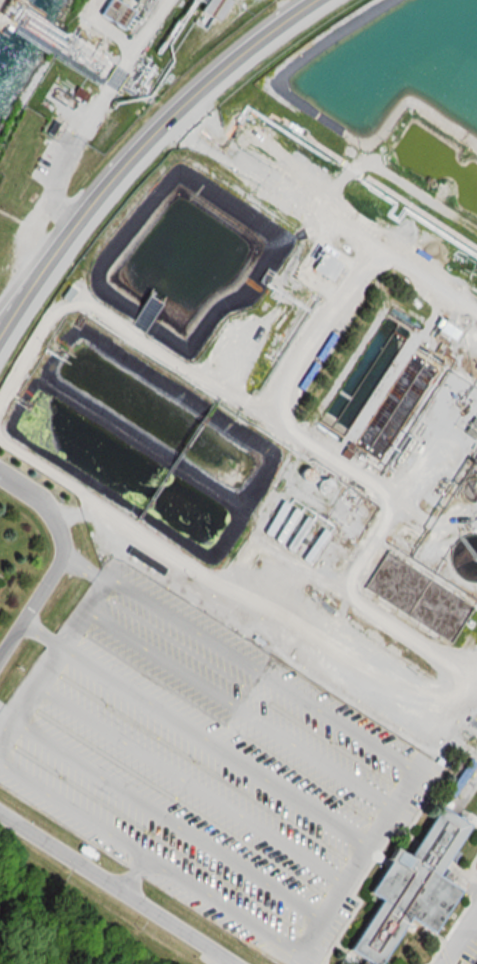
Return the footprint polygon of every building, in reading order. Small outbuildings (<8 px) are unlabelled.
[(407,917),(377,963),(358,963),(343,954),(376,901),(364,892),(394,846),(404,852),(434,804),(464,821),(431,876),(453,889),(427,932),(407,917)]
